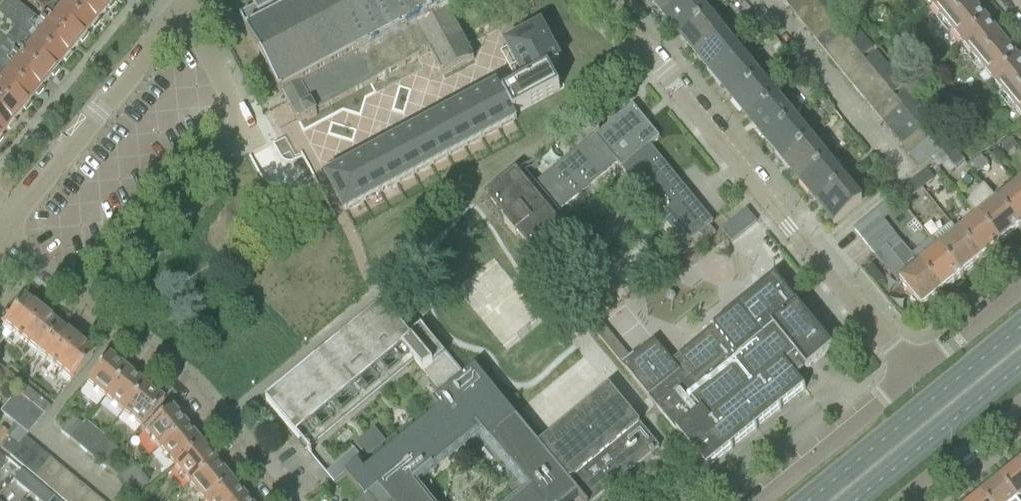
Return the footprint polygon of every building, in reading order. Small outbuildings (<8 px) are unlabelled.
[(0,9),(0,16),(32,43),(59,65),(62,62),(64,64),(70,56),(68,54),(78,43),(80,45),(86,37),(84,35),(87,32),(60,9),(52,19),(46,14),(38,23),(11,0),(7,0),(0,9)] [(60,9),(87,32),(90,28),(93,30),(99,23),(96,21),(106,9),(108,10),(115,3),(112,1),(113,0),(68,0),(60,9)] [(241,18),(248,33),(246,34),(271,81),(280,98),(284,96),(298,124),(306,120),(307,122),(317,117),(316,114),(374,83),(430,53),(443,77),(474,60),(446,9),(448,8),(443,0),(282,0),(276,3),(274,0),(258,0),(251,4),(255,10),(241,18)] [(665,17),(685,0),(651,0),(665,17)] [(682,38),(714,11),(707,3),(703,6),(697,0),(685,0),(665,17),(682,38)] [(787,7),(794,15),(813,0),(795,0),(787,7)] [(794,15),(802,25),(805,29),(825,13),(814,0),(813,0),(794,15)] [(833,20),(843,12),(833,0),(817,0),(833,20)] [(960,44),(987,23),(968,0),(936,0),(929,6),(960,44)] [(682,38),(699,58),(727,35),(717,23),(721,20),(714,11),(682,38)] [(825,13),(805,29),(814,40),(834,24),(825,13)] [(846,16),(836,24),(863,57),(873,49),(846,16)] [(992,83),(1019,61),(987,23),(960,44),(992,83)] [(834,24),(814,40),(825,53),(844,37),(834,24)] [(478,99),(328,180),(346,213),(515,122),(517,121),(514,116),(560,92),(549,71),(554,68),(560,65),(541,30),(507,48),(523,77),(526,83),(503,96),(499,88),(478,99)] [(699,58),(716,79),(748,53),(741,44),(737,48),(727,35),(699,58)] [(844,37),(825,53),(832,63),(852,47),(844,37)] [(0,58),(0,76),(3,78),(29,101),(34,95),(36,97),(42,90),(40,88),(50,76),(52,78),(58,71),(56,69),(59,65),(32,43),(24,53),(18,48),(6,62),(1,57),(0,58)] [(852,47),(832,63),(840,72),(843,76),(863,60),(852,47)] [(716,79),(732,100),(761,77),(750,64),(755,61),(748,53),(716,79)] [(876,53),(866,61),(893,95),(903,87),(876,53)] [(863,60),(843,76),(851,86),(871,70),(863,60)] [(1019,61),(992,83),(1020,119),(1020,64),(1019,61)] [(871,70),(851,86),(863,100),(882,84),(871,70)] [(732,100),(749,121),(782,94),(775,86),(771,89),(761,77),(732,100)] [(2,133),(5,129),(8,131),(14,124),(11,122),(22,110),(24,112),(30,105),(27,103),(29,101),(3,78),(0,81),(0,131),(2,133)] [(882,84),(863,100),(871,110),(891,94),(882,84)] [(906,89),(895,97),(924,132),(934,123),(906,89)] [(785,106),(795,118),(802,112),(785,91),(782,94),(789,103),(785,106)] [(749,121),(766,141),(795,118),(785,106),(789,103),(782,94),(749,121)] [(891,94),(871,110),(881,122),(901,106),(891,94)] [(901,106),(881,122),(889,132),(909,116),(901,106)] [(496,192),(489,198),(491,201),(507,220),(505,222),(504,223),(516,237),(516,236),(519,234),(547,268),(561,256),(555,248),(566,238),(550,219),(577,196),(578,197),(585,192),(589,189),(588,188),(615,165),(616,166),(620,171),(621,171),(638,192),(684,247),(697,236),(699,234),(706,242),(716,234),(709,226),(712,224),(703,213),(702,214),(685,192),(680,186),(681,185),(672,175),(671,176),(648,148),(658,140),(649,129),(644,133),(634,122),(640,117),(631,107),(598,135),(597,133),(592,137),(593,138),(594,139),(566,162),(565,161),(555,170),(556,170),(536,187),(530,192),(529,192),(521,183),(516,176),(496,192)] [(909,116),(889,132),(900,145),(919,129),(909,116)] [(766,141),(783,162),(816,136),(809,127),(804,130),(795,118),(766,141)] [(935,127),(926,134),(940,152),(941,152),(949,161),(955,169),(956,170),(965,163),(935,127)] [(919,129),(900,145),(908,155),(928,139),(919,129)] [(783,162),(800,183),(829,160),(818,147),(823,144),(816,136),(783,162)] [(928,139),(908,155),(919,169),(939,153),(928,139)] [(1010,139),(1000,145),(1006,154),(1016,147),(1010,139)] [(981,157),(968,166),(975,175),(988,167),(981,157)] [(800,183),(817,204),(850,177),(843,168),(838,172),(829,160),(800,183)] [(949,161),(943,167),(950,175),(956,170),(955,169),(949,161)] [(926,172),(914,181),(920,190),(932,180),(926,172)] [(850,177),(817,204),(835,225),(863,202),(852,189),(856,185),(850,177)] [(920,190),(914,181),(900,192),(907,200),(920,190)] [(997,203),(1019,231),(1020,229),(1020,228),(1020,227),(1020,193),(1020,192),(1013,183),(1009,187),(1011,192),(1007,195),(998,202),(997,203)] [(997,203),(994,199),(983,186),(966,205),(974,215),(999,245),(1011,235),(1012,237),(1019,231),(997,203)] [(875,213),(853,230),(861,239),(882,222),(875,213)] [(971,225),(958,235),(980,261),(999,245),(974,215),(970,219),(971,225)] [(882,222),(861,239),(868,247),(889,230),(882,222)] [(950,225),(930,240),(936,247),(961,278),(964,276),(963,275),(980,261),(958,235),(950,225)] [(889,230),(868,247),(875,256),(896,239),(889,230)] [(930,240),(911,256),(916,262),(941,293),(953,283),(954,284),(961,278),(936,247),(930,240)] [(902,245),(891,253),(909,275),(900,283),(913,298),(910,300),(917,309),(920,307),(921,309),(941,293),(916,262),(911,256),(902,245)] [(571,268),(562,276),(572,289),(581,281),(571,268)] [(656,408),(663,417),(707,470),(805,390),(794,377),(805,368),(807,370),(831,350),(774,279),(672,363),(654,342),(632,360),(603,325),(594,332),(649,398),(650,397),(657,407),(656,408)] [(33,358),(57,329),(53,325),(55,323),(48,317),(46,320),(34,310),(36,307),(29,302),(27,304),(22,300),(9,317),(4,313),(0,317),(0,328),(10,336),(4,343),(19,355),(23,349),(33,358)] [(410,356),(442,396),(464,379),(421,328),(409,338),(383,307),(266,404),(301,446),(410,356)] [(57,329),(33,358),(43,366),(38,371),(52,383),(57,377),(68,386),(92,357),(87,353),(89,351),(82,345),(80,348),(68,338),(70,335),(63,330),(61,332),(57,329)] [(85,384),(103,399),(126,373),(107,357),(85,384)] [(15,394),(16,395),(23,387),(0,368),(0,369),(0,382),(15,394)] [(508,409),(475,369),(464,379),(442,396),(432,404),(433,405),(439,412),(364,473),(358,466),(359,465),(359,464),(345,475),(365,499),(362,500),(428,500),(414,485),(477,434),(473,429),(477,425),(532,490),(518,500),(570,500),(578,494),(539,446),(517,420),(508,409)] [(103,399),(121,414),(144,388),(126,373),(103,399)] [(49,408),(23,387),(16,395),(42,416),(49,408)] [(121,414),(140,430),(162,403),(144,388),(121,414)] [(578,494),(584,500),(595,500),(601,496),(605,500),(609,500),(625,488),(619,481),(658,449),(645,434),(609,388),(608,390),(609,391),(592,404),(592,403),(591,404),(591,405),(575,418),(575,417),(574,418),(574,419),(558,432),(558,431),(557,432),(557,433),(541,446),(540,445),(539,446),(578,494)] [(15,394),(0,411),(0,415),(14,427),(17,430),(25,436),(42,416),(16,395),(15,394)] [(142,432),(158,451),(185,428),(171,412),(172,411),(162,403),(140,430),(142,432)] [(59,433),(67,440),(80,426),(71,418),(59,433)] [(85,456),(101,438),(102,437),(84,422),(80,426),(67,440),(85,456)] [(13,434),(8,440),(17,448),(24,440),(22,439),(25,436),(17,430),(14,427),(10,432),(13,434)] [(158,451),(172,469),(200,446),(185,428),(158,451)] [(101,438),(85,456),(103,471),(118,453),(101,438)] [(0,449),(0,451),(9,458),(17,448),(8,440),(0,449)] [(9,458),(18,466),(33,448),(24,440),(17,448),(9,458)] [(172,469),(187,487),(214,465),(200,446),(172,469)] [(18,466),(28,473),(42,456),(33,448),(18,466)] [(355,451),(327,473),(335,482),(362,460),(355,451)] [(28,473),(37,481),(52,463),(42,456),(28,473)] [(130,462),(113,475),(122,486),(138,473),(130,462)] [(37,481),(46,489),(61,471),(52,463),(37,481)] [(199,500),(207,500),(229,483),(214,465),(187,487),(199,500)] [(999,482),(1015,500),(1020,500),(1020,471),(1018,467),(999,482)] [(46,489),(56,497),(70,479),(61,471),(46,489)] [(11,482),(27,495),(36,485),(20,472),(11,482)] [(138,473),(122,486),(130,496),(134,493),(147,483),(138,473)] [(61,500),(68,500),(80,487),(70,479),(56,497),(61,500)] [(981,497),(984,500),(1015,500),(999,482),(981,497)] [(244,500),(229,483),(207,500),(243,500),(244,500)] [(27,495),(34,500),(50,500),(52,499),(36,485),(27,495)] [(89,495),(80,487),(68,500),(84,500),(89,495)]
